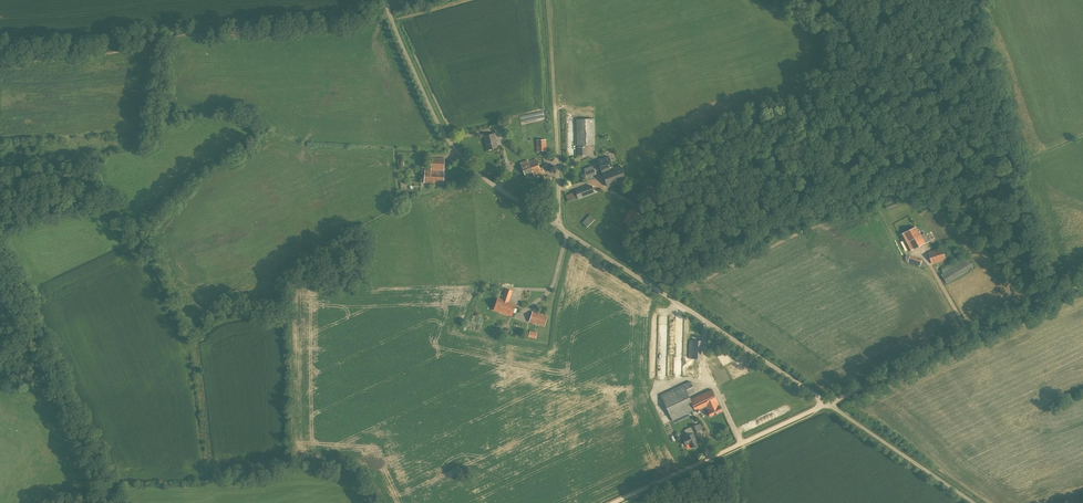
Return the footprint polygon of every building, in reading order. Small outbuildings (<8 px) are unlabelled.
[(595,145),(594,118),(576,119),(577,146),(595,145)] [(499,123),(502,132),(507,131),(505,122),(499,123)] [(494,133),(484,136),(487,150),(497,147),(494,133)] [(537,140),(537,151),(546,150),(545,139),(537,140)] [(577,147),(577,156),(585,155),(585,147),(577,147)] [(598,160),(602,172),(613,168),(609,156),(598,160)] [(431,158),(431,170),(425,169),(424,183),(443,183),(444,158),(431,158)] [(528,160),(520,163),(525,176),(534,173),(535,175),(541,173),(536,159),(528,162),(528,160)] [(613,168),(602,172),(607,186),(625,180),(620,166),(613,168)] [(594,168),(584,172),(586,178),(596,174),(594,168)] [(636,196),(648,202),(656,186),(644,180),(636,196)] [(595,193),(592,185),(575,191),(578,199),(595,193)] [(569,194),(565,195),(568,202),(577,198),(573,190),(568,192),(569,194)] [(885,205),(887,209),(897,205),(896,201),(885,205)] [(630,208),(622,222),(633,229),(641,215),(630,208)] [(590,214),(582,222),(587,227),(595,219),(590,214)] [(916,227),(902,234),(902,233),(900,235),(909,251),(929,241),(925,232),(921,234),(920,231),(918,232),(916,227)] [(928,252),(932,265),(946,260),(943,247),(928,252)] [(909,256),(906,254),(905,257),(906,257),(905,261),(920,266),(922,260),(909,256)] [(941,274),(947,284),(975,268),(967,254),(942,269),(944,273),(941,274)] [(497,298),(493,310),(501,312),(512,316),(516,304),(508,302),(512,290),(506,288),(502,299),(497,298)] [(532,311),(528,322),(544,326),(548,316),(532,311)] [(689,340),(688,358),(701,359),(701,341),(689,340)] [(717,354),(722,364),(729,361),(724,351),(717,354)] [(710,371),(716,385),(727,381),(720,366),(710,371)] [(695,392),(690,381),(660,395),(672,421),(692,412),(693,412),(705,407),(707,411),(710,416),(722,411),(720,405),(720,406),(720,405),(712,389),(690,399),(688,395),(689,395),(695,392)] [(691,427),(694,433),(699,430),(696,424),(691,427)] [(694,447),(695,448),(697,447),(698,446),(697,444),(698,444),(693,433),(682,438),(685,445),(689,443),(691,447),(693,446),(694,447)]
